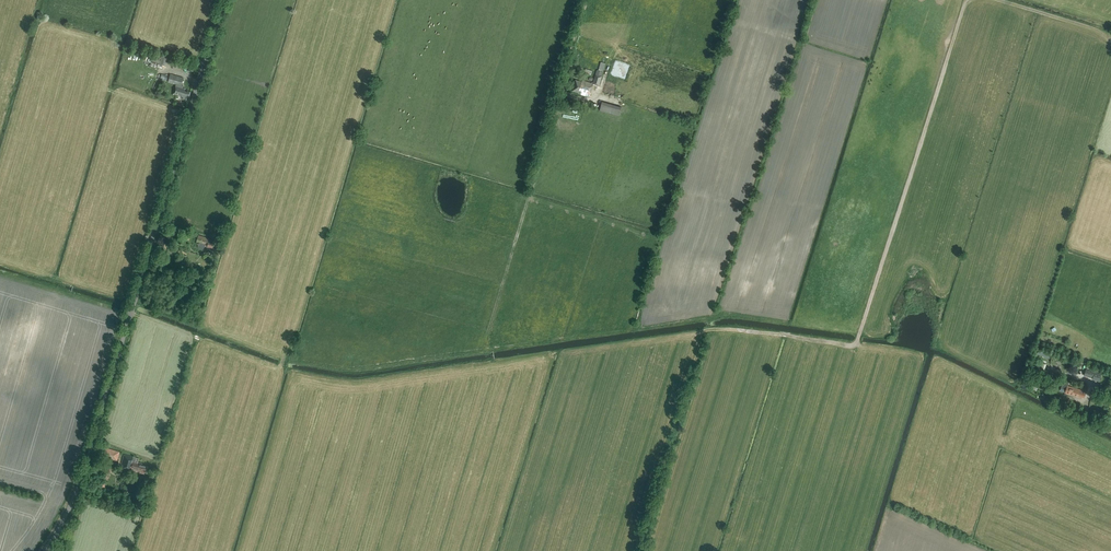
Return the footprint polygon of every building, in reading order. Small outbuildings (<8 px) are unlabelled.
[(599,85),(605,63),(600,62),(598,70),(597,69),(593,83),(582,80),(581,81),(575,80),(573,91),(578,92),(578,94),(589,96),(592,84),(599,85)] [(183,87),(183,85),(181,85),(184,77),(171,74),(168,82),(177,84),(174,94),(183,96),(183,98),(186,99),(187,96),(189,96),(190,91),(185,90),(185,88),(183,87)] [(619,116),(622,107),(602,101),(599,110),(619,116)] [(215,245),(216,242),(209,240),(210,238),(198,235),(196,243),(199,244),(198,246),(199,248),(202,249),(204,248),(205,245),(209,246),(208,247),(210,248),(210,249),(214,251),(214,250),(217,251),(219,246),(215,245)] [(165,252),(168,244),(162,242),(160,251),(165,252)] [(175,255),(177,248),(169,246),(167,253),(175,255)] [(1051,355),(1039,350),(1038,354),(1049,358),(1051,355)] [(1100,381),(1102,373),(1086,369),(1084,375),(1092,378),(1092,379),(1100,381)] [(1046,379),(1053,381),(1055,373),(1049,371),(1046,379)] [(1084,398),(1085,395),(1086,393),(1080,391),(1081,390),(1068,386),(1069,383),(1064,381),(1061,388),(1066,390),(1065,393),(1082,398),(1082,397),(1084,398)] [(1065,403),(1058,399),(1055,405),(1063,409),(1065,403)] [(117,461),(120,452),(105,447),(103,456),(107,458),(107,457),(113,459),(117,461)] [(147,472),(148,467),(142,465),(143,464),(138,463),(139,459),(124,454),(121,466),(140,472),(140,473),(144,474),(145,471),(147,472)]
